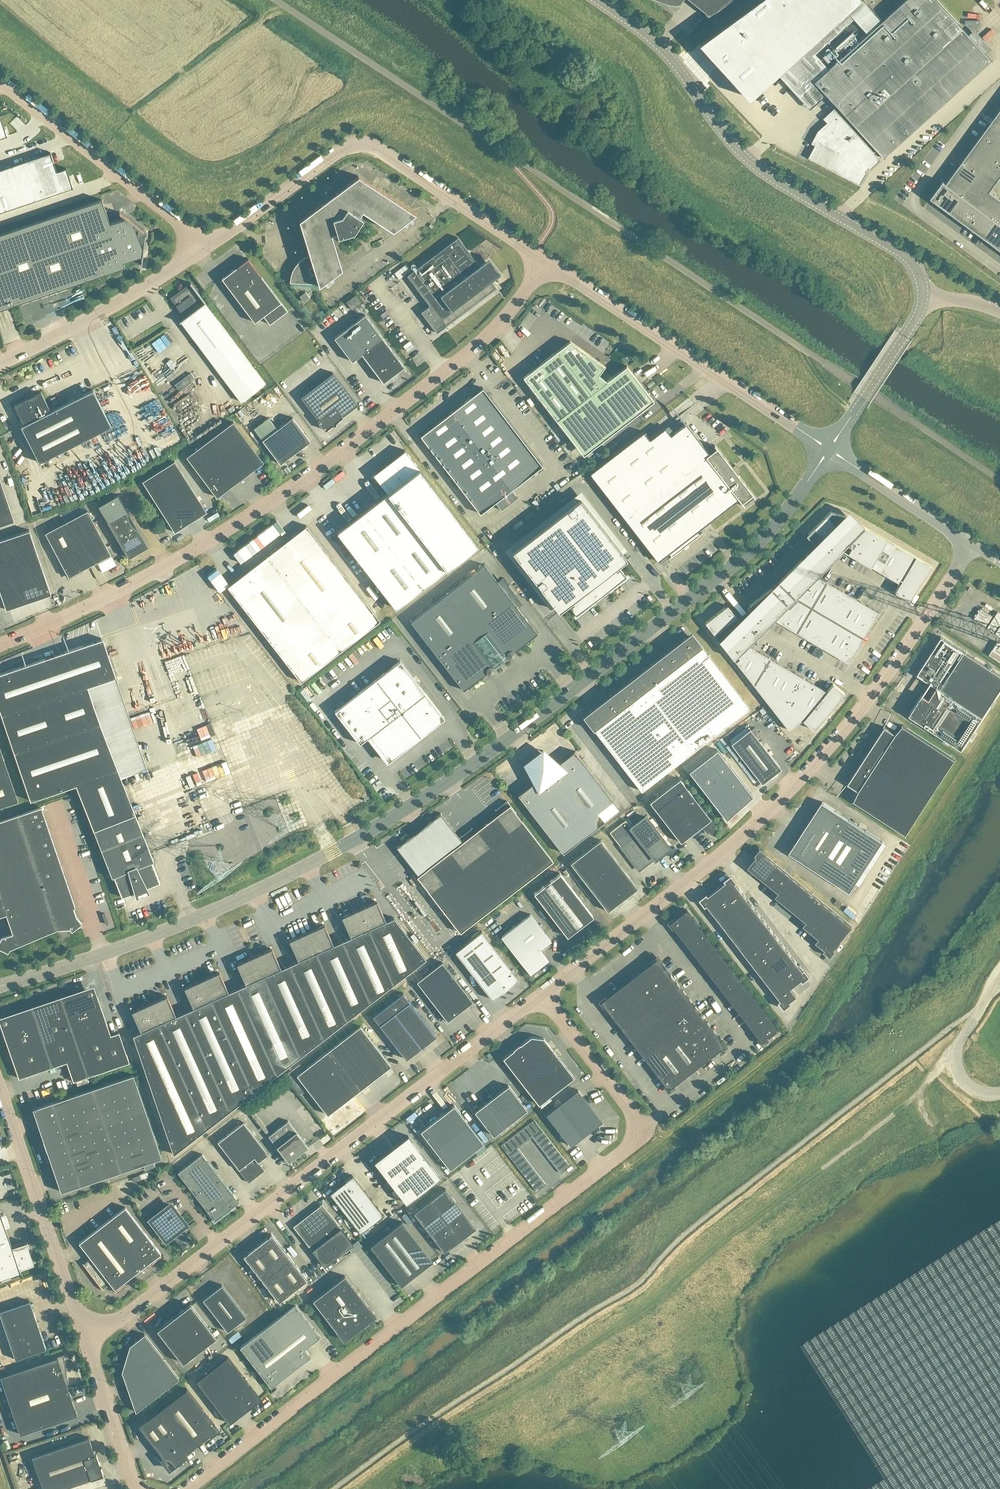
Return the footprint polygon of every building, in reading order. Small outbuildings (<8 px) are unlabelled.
[(702,43),(703,44),(736,20),(749,35),(720,62),(752,98),(779,74),(799,96),(811,85),(816,81),(818,84),(827,94),(870,141),(876,148),(873,150),(835,108),(824,118),(827,122),(818,131),(812,143),(815,145),(809,158),(861,185),(868,172),(866,170),(869,168),(870,170),(882,160),(876,153),(879,151),(885,158),(886,158),(885,156),(888,153),(991,60),(993,61),(987,54),(969,34),(938,0),(905,0),(883,20),(865,0),(760,0),(702,43)] [(999,112),(990,123),(999,131),(999,113),(999,112)] [(990,123),(981,135),(999,148),(999,147),(999,131),(990,123)] [(999,148),(981,135),(973,147),(990,160),(993,156),(999,148)] [(990,160),(973,147),(964,159),(981,172),(984,168),(990,160)] [(0,169),(0,212),(72,187),(72,188),(73,188),(66,167),(65,168),(57,171),(50,152),(49,152),(50,152),(0,169)] [(999,177),(999,161),(993,156),(990,160),(984,168),(999,179),(999,177)] [(981,172),(964,159),(955,171),(973,184),(981,172)] [(990,191),(999,179),(984,168),(981,172),(973,184),(970,188),(984,199),(990,191)] [(973,184),(955,171),(946,183),(964,196),(970,188),(973,184)] [(342,268),(331,233),(337,231),(338,235),(349,232),(350,234),(355,232),(358,228),(357,226),(363,217),(359,214),(362,210),(393,230),(416,213),(358,175),(331,196),(299,219),(306,241),(310,254),(307,255),(306,256),(305,256),(304,257),(302,258),(301,259),(300,260),(299,261),(297,263),(297,264),(296,264),(295,265),(295,266),(294,267),(294,268),(293,270),(292,271),(292,272),(292,273),(291,274),(291,275),(291,276),(291,277),(290,278),(290,281),(290,282),(290,281),(318,282),(319,285),(342,268)] [(952,212),(964,196),(946,183),(943,180),(942,181),(931,197),(952,212)] [(979,207),(984,199),(970,188),(964,196),(952,212),(966,223),(979,207)] [(999,203),(999,198),(990,191),(984,199),(979,207),(991,215),(999,203)] [(80,282),(125,266),(123,261),(142,255),(141,264),(142,264),(144,247),(145,234),(143,247),(132,222),(133,223),(143,230),(144,230),(133,222),(120,212),(120,211),(119,212),(126,217),(110,223),(104,204),(102,199),(0,234),(0,309),(10,305),(11,305),(80,282)] [(991,215),(995,218),(999,222),(999,203),(991,215)] [(983,235),(995,218),(991,215),(979,207),(966,223),(983,235)] [(999,245),(999,222),(995,218),(983,235),(999,247),(999,245)] [(445,326),(496,288),(491,281),(501,273),(489,258),(479,265),(458,237),(417,268),(414,270),(407,275),(430,305),(421,311),(437,332),(438,331),(445,327),(445,326)] [(288,310),(261,275),(248,258),(243,262),(236,267),(222,278),(255,322),(263,315),(270,324),(288,310)] [(406,264),(394,272),(399,279),(411,270),(406,264)] [(266,383),(205,302),(206,302),(191,282),(190,282),(191,284),(173,298),(178,305),(186,316),(179,321),(180,322),(181,321),(241,401),(266,383)] [(310,297),(305,291),(300,296),(304,301),(310,297)] [(356,294),(347,301),(352,309),(361,302),(356,294)] [(406,369),(365,314),(334,337),(352,361),(360,355),(362,353),(383,382),(402,368),(404,367),(405,369),(406,369)] [(159,340),(165,350),(175,344),(169,334),(159,340)] [(602,370),(605,365),(599,361),(570,340),(523,377),(559,423),(559,422),(557,420),(575,406),(601,440),(600,441),(600,442),(654,400),(627,365),(607,380),(599,374),(602,370)] [(407,353),(414,349),(410,343),(403,347),(407,353)] [(134,354),(141,363),(147,359),(140,349),(134,354)] [(304,400),(321,422),(328,433),(335,427),(338,428),(339,425),(346,419),(345,418),(359,407),(336,375),(304,400)] [(433,425),(420,435),(480,513),(496,502),(502,509),(517,497),(512,489),(543,465),(483,387),(470,396),(471,397),(433,426),(433,425)] [(111,426),(93,389),(51,410),(41,391),(14,404),(24,424),(21,425),(39,462),(111,426)] [(280,463),(311,441),(293,417),(277,428),(269,417),(254,428),(263,439),(280,463)] [(264,462),(233,421),(186,456),(217,497),(221,494),(260,464),(264,462)] [(755,497),(738,474),(735,471),(738,468),(735,464),(732,467),(715,444),(714,445),(716,448),(709,453),(686,423),(671,434),(665,427),(650,438),(644,431),(590,473),(658,561),(669,552),(669,553),(672,555),(669,558),(684,547),(685,548),(689,545),(688,544),(703,532),(702,532),(699,534),(697,531),(739,499),(744,506),(745,505),(742,502),(753,494),(755,497)] [(478,544),(405,450),(403,451),(405,452),(377,474),(375,473),(374,474),(388,492),(360,514),(337,532),(396,607),(478,544)] [(207,511),(175,461),(142,481),(175,532),(207,511)] [(148,546),(128,511),(118,494),(98,505),(108,523),(128,557),(129,557),(148,546)] [(627,558),(580,498),(512,551),(559,611),(570,602),(571,601),(573,604),(570,607),(576,614),(577,614),(591,603),(594,600),(595,602),(596,603),(600,600),(598,598),(605,593),(606,595),(610,592),(610,591),(609,591),(608,590),(611,587),(625,576),(626,576),(620,568),(617,570),(615,568),(616,567),(627,558)] [(6,502),(0,504),(0,512),(8,509),(6,502)] [(8,509),(0,512),(0,526),(12,522),(8,509)] [(106,545),(88,510),(66,521),(90,565),(97,561),(103,572),(117,565),(106,545)] [(850,660),(877,614),(878,611),(875,609),(816,575),(819,572),(842,549),(847,544),(851,546),(848,551),(845,550),(845,551),(900,583),(895,592),(906,598),(909,600),(911,598),(932,566),(864,526),(850,512),(846,516),(831,511),(808,533),(809,533),(807,535),(810,538),(809,538),(816,545),(802,559),(779,582),(779,583),(775,587),(775,586),(774,587),(775,587),(773,589),(772,588),(750,605),(748,607),(751,610),(750,610),(751,610),(732,629),(727,624),(736,616),(730,608),(727,605),(725,607),(725,606),(705,622),(789,730),(802,719),(814,729),(845,693),(833,683),(827,691),(765,654),(747,644),(766,625),(773,618),(845,660),(848,662),(850,660)] [(90,565),(66,521),(45,532),(64,568),(68,577),(83,569),(82,569),(90,565)] [(380,620),(307,525),(305,526),(306,528),(269,556),(268,555),(266,556),(268,558),(230,586),(229,585),(228,586),(298,678),(301,681),(380,620)] [(29,529),(0,539),(0,592),(6,609),(51,594),(29,529)] [(538,633),(484,564),(410,621),(435,654),(464,690),(488,671),(488,672),(491,673),(493,671),(494,668),(493,667),(500,662),(508,655),(509,656),(512,657),(514,655),(514,652),(513,651),(538,633)] [(219,598),(226,586),(222,583),(214,595),(219,598)] [(973,618),(984,628),(992,617),(988,614),(992,609),(985,603),(973,618)] [(999,622),(999,613),(998,612),(988,627),(994,631),(999,622)] [(749,707),(702,646),(691,631),(583,715),(594,729),(642,790),(749,707)] [(941,636),(917,674),(938,688),(930,699),(923,694),(910,715),(962,749),(999,690),(999,674),(941,636)] [(100,723),(87,686),(115,676),(102,638),(65,651),(55,654),(0,673),(0,710),(31,800),(76,785),(94,830),(135,813),(100,723)] [(996,643),(988,656),(999,663),(999,646),(996,643)] [(122,646),(110,651),(114,660),(126,655),(122,646)] [(400,660),(335,711),(360,743),(367,737),(369,736),(387,760),(442,717),(443,719),(445,718),(400,660)] [(314,683),(303,691),(309,699),(320,691),(314,683)] [(906,835),(955,759),(903,725),(895,733),(885,726),(848,783),(858,790),(853,800),(906,835)] [(781,768),(764,746),(750,728),(731,743),(762,783),(781,768)] [(0,747),(0,775),(8,772),(0,747)] [(620,809),(575,750),(560,762),(543,747),(533,755),(545,770),(591,831),(620,809)] [(753,795),(717,749),(689,771),(726,819),(727,818),(724,815),(751,794),(752,795),(753,795)] [(591,831),(545,770),(533,755),(523,763),(533,783),(518,794),(563,853),(591,831)] [(8,772),(0,775),(0,806),(18,800),(8,772)] [(710,818),(686,786),(680,778),(649,802),(656,809),(681,842),(702,826),(712,831),(713,828),(713,826),(713,823),(712,820),(711,818),(710,818)] [(233,812),(229,797),(211,803),(216,817),(233,812)] [(553,860),(521,819),(516,813),(516,812),(507,801),(507,800),(507,801),(495,810),(496,810),(499,813),(475,831),(472,828),(473,828),(472,827),(461,836),(507,896),(553,860)] [(850,892),(883,841),(822,801),(821,802),(823,803),(807,828),(805,827),(805,828),(807,829),(809,830),(804,837),(802,836),(803,835),(801,834),(800,835),(802,836),(791,852),(790,851),(789,852),(850,892)] [(45,816),(41,806),(17,814),(20,824),(45,816)] [(143,832),(135,813),(94,830),(112,877),(114,876),(122,897),(136,891),(137,895),(141,894),(144,893),(148,891),(146,887),(160,882),(156,871),(152,861),(154,861),(147,844),(143,832)] [(20,824),(17,814),(0,820),(0,842),(23,834),(20,824)] [(48,825),(45,816),(20,824),(23,834),(46,826),(48,825)] [(669,847),(663,839),(646,816),(631,827),(625,820),(610,832),(639,869),(654,857),(655,858),(658,856),(658,857),(667,849),(669,847)] [(51,835),(48,825),(46,826),(23,834),(26,843),(49,835),(51,835)] [(26,843),(23,834),(0,842),(0,863),(30,853),(26,843)] [(54,844),(51,835),(49,835),(26,843),(30,853),(52,845),(54,844)] [(507,896),(461,836),(449,845),(449,846),(450,845),(452,849),(428,867),(426,864),(426,863),(414,872),(415,872),(414,872),(414,873),(423,884),(428,891),(460,932),(507,896)] [(638,887),(600,839),(583,852),(620,901),(638,887)] [(58,854),(54,844),(52,845),(30,853),(33,862),(56,854),(58,854)] [(755,854),(757,856),(748,866),(764,879),(776,864),(764,853),(765,852),(760,848),(755,854)] [(620,901),(583,852),(570,862),(608,911),(608,910),(614,905),(620,901)] [(33,862),(30,853),(0,863),(0,884),(36,872),(33,862)] [(61,863),(58,854),(56,854),(33,862),(36,872),(59,864),(61,863)] [(64,873),(61,863),(59,864),(36,872),(39,881),(62,873),(64,873)] [(771,886),(784,870),(776,864),(764,879),(771,886)] [(779,892),(792,876),(784,870),(771,886),(779,892)] [(39,881),(36,872),(0,884),(0,905),(43,891),(39,881)] [(67,882),(64,873),(62,873),(39,881),(43,891),(65,883),(67,882)] [(592,915),(560,873),(534,893),(566,935),(567,934),(566,933),(590,914),(591,915),(592,915)] [(744,893),(735,883),(737,881),(732,874),(724,880),(726,882),(717,888),(729,904),(744,893)] [(783,902),(799,883),(792,876),(779,892),(776,896),(783,902)] [(70,892),(67,882),(65,883),(43,891),(46,900),(69,892),(70,892)] [(791,908),(807,889),(799,883),(783,902),(791,908)] [(729,904),(717,888),(709,895),(707,893),(700,899),(705,906),(707,905),(715,915),(728,906),(729,904)] [(799,915),(815,895),(807,889),(791,908),(799,915)] [(46,900),(43,891),(0,905),(0,916),(6,914),(9,923),(49,910),(46,900)] [(75,906),(70,892),(69,892),(46,900),(49,910),(51,915),(73,907),(74,907),(75,906)] [(736,916),(752,904),(744,893),(729,904),(728,906),(736,916)] [(807,921),(822,902),(815,895),(799,915),(807,921)] [(426,958),(394,917),(386,920),(385,921),(383,915),(376,901),(366,905),(359,908),(369,928),(393,983),(393,984),(426,958)] [(811,931),(830,908),(822,902),(807,921),(803,925),(811,931)] [(742,924),(758,912),(752,904),(736,916),(742,924)] [(723,926),(736,916),(728,906),(715,915),(723,926)] [(82,922),(76,915),(74,907),(73,907),(51,915),(56,929),(57,928),(69,928),(72,931),(82,922)] [(393,983),(369,928),(359,908),(342,916),(352,936),(351,936),(342,940),(370,1001),(370,1002),(393,984),(393,983)] [(819,938),(838,914),(830,908),(811,931),(819,938)] [(701,925),(694,917),(687,909),(676,918),(675,917),(668,922),(673,928),(675,927),(683,938),(700,926),(701,925)] [(57,928),(56,929),(51,915),(49,910),(9,923),(12,932),(1,936),(0,939),(0,948),(8,952),(10,949),(57,928)] [(748,932),(764,920),(758,912),(742,924),(748,932)] [(539,949),(551,940),(530,914),(501,936),(530,974),(548,960),(539,949)] [(825,949),(823,951),(830,956),(835,950),(834,948),(852,926),(838,914),(819,938),(816,942),(825,949)] [(730,933),(742,924),(736,916),(723,926),(730,933)] [(754,940),(770,928),(764,920),(748,932),(754,940)] [(370,1001),(342,940),(334,944),(333,944),(324,925),(324,924),(307,932),(316,952),(346,1020),(347,1020),(370,1002),(370,1001)] [(748,932),(742,924),(730,933),(736,941),(748,932)] [(690,946),(706,934),(700,926),(683,938),(690,946)] [(760,948),(776,936),(770,928),(754,940),(760,948)] [(519,979),(482,931),(455,951),(492,999),(519,979)] [(346,1020),(316,952),(307,932),(290,939),(290,940),(299,960),(298,960),(293,962),(290,964),(323,1038),(347,1020),(346,1020)] [(754,940),(748,932),(736,941),(742,949),(754,940)] [(696,954),(712,942),(706,934),(690,946),(696,954)] [(766,956),(782,943),(776,936),(760,948),(766,956)] [(748,957),(760,948),(754,940),(742,949),(748,957)] [(702,962),(718,949),(712,942),(696,954),(702,962)] [(772,964),(788,951),(782,943),(766,956),(772,964)] [(323,1038),(290,964),(285,966),(281,968),(280,968),(271,948),(254,955),(254,956),(263,976),(299,1056),(300,1056),(323,1038)] [(754,965),(766,956),(760,948),(748,957),(754,965)] [(730,965),(718,949),(702,962),(714,978),(730,965)] [(778,972),(794,959),(788,951),(772,964),(778,972)] [(299,1056),(263,976),(254,956),(254,955),(237,963),(238,963),(247,983),(246,983),(246,984),(237,988),(276,1074),(300,1056),(299,1056)] [(664,961),(659,955),(652,960),(653,961),(630,979),(643,995),(671,974),(662,963),(664,961)] [(760,973),(772,964),(766,956),(754,965),(760,973)] [(823,961),(830,967),(834,963),(827,956),(823,961)] [(810,976),(804,968),(803,970),(794,959),(778,972),(784,980),(791,988),(801,979),(803,981),(810,976)] [(473,1001),(442,961),(417,981),(441,1013),(447,1021),(466,1006),(473,1001)] [(766,981),(778,972),(772,964),(760,973),(766,981)] [(743,981),(730,965),(714,978),(726,994),(743,981)] [(276,1074),(237,988),(229,991),(228,992),(219,972),(202,979),(211,999),(253,1092),(276,1074)] [(772,989),(784,980),(778,972),(766,981),(772,989)] [(649,1003),(677,982),(671,974),(643,995),(649,1003)] [(253,1092),(211,999),(202,979),(185,987),(194,1007),(193,1007),(188,1010),(186,1011),(185,1011),(185,1012),(229,1110),(253,1092)] [(649,1003),(643,995),(630,979),(607,997),(606,995),(599,1000),(604,1007),(606,1006),(627,1033),(655,1011),(649,1003)] [(797,996),(791,988),(784,980),(772,989),(780,999),(779,1001),(784,1008),(792,1003),(790,1001),(797,996)] [(732,1002),(749,989),(743,981),(726,994),(732,1002)] [(655,1011),(683,989),(677,982),(649,1003),(655,1011)] [(661,1019),(689,997),(683,989),(655,1011),(661,1019)] [(739,1010),(755,997),(749,989),(732,1002),(739,1010)] [(130,1062),(119,1032),(111,1034),(99,1001),(97,995),(88,999),(85,990),(62,998),(61,995),(60,996),(81,1057),(80,1057),(87,1076),(73,1080),(73,1081),(130,1062)] [(394,1012),(409,1001),(403,992),(372,1015),(379,1024),(394,1012)] [(229,1110),(185,1012),(185,1011),(176,1015),(175,1015),(166,996),(166,995),(149,1003),(158,1023),(206,1128),(206,1129),(229,1110)] [(81,1057),(60,996),(61,998),(33,1007),(32,1005),(31,1005),(52,1067),(67,1062),(80,1057),(81,1057)] [(667,1027),(695,1005),(689,997),(661,1019),(667,1027)] [(745,1018),(761,1005),(755,997),(739,1010),(745,1018)] [(436,1035),(409,1001),(394,1012),(421,1047),(436,1035)] [(206,1128),(158,1023),(149,1003),(132,1010),(133,1011),(142,1031),(141,1031),(133,1035),(173,1154),(206,1129),(206,1128)] [(52,1067),(31,1005),(31,1006),(32,1008),(9,1016),(12,1025),(2,1028),(4,1033),(13,1062),(14,1062),(19,1078),(40,1070),(40,1071),(52,1067)] [(673,1035),(701,1013),(695,1005),(667,1027),(673,1035)] [(751,1025),(767,1013),(761,1005),(745,1018),(751,1025)] [(633,1041),(661,1019),(655,1011),(627,1033),(633,1041)] [(421,1047),(394,1012),(379,1024),(406,1059),(421,1047)] [(679,1043),(687,1037),(707,1021),(701,1013),(673,1035),(679,1043)] [(780,1029),(767,1013),(751,1025),(759,1036),(757,1038),(763,1044),(769,1039),(768,1038),(780,1029)] [(673,1035),(667,1027),(661,1019),(633,1041),(645,1057),(673,1035)] [(693,1045),(713,1029),(707,1021),(687,1037),(693,1045)] [(391,1065),(360,1025),(328,1050),(359,1089),(391,1065)] [(722,1051),(729,1046),(724,1039),(722,1040),(713,1029),(693,1045),(687,1037),(679,1043),(692,1059),(698,1067),(721,1049),(722,1051)] [(698,1067),(692,1059),(679,1043),(673,1035),(645,1057),(666,1083),(664,1085),(669,1091),(676,1086),(675,1085),(698,1067)] [(574,1077),(544,1037),(531,1036),(521,1044),(514,1049),(503,1057),(539,1104),(574,1077)] [(359,1089),(328,1050),(304,1069),(297,1074),(327,1114),(359,1089)] [(300,1064),(286,1075),(289,1080),(294,1076),(297,1074),(304,1069),(300,1064)] [(162,1157),(133,1074),(33,1108),(43,1139),(47,1150),(61,1191),(162,1157)] [(294,1076),(289,1080),(300,1094),(305,1090),(294,1076)] [(527,1109),(508,1084),(485,1102),(474,1111),(481,1119),(493,1135),(527,1109)] [(602,1121),(578,1089),(546,1114),(559,1131),(571,1145),(598,1124),(602,1121)] [(484,1143),(454,1104),(430,1123),(420,1130),(430,1143),(450,1169),(484,1143)] [(534,1119),(530,1123),(537,1133),(532,1136),(536,1141),(545,1133),(534,1119)] [(305,1142),(288,1120),(269,1135),(288,1161),(293,1158),(294,1157),(299,1153),(308,1146),(305,1142)] [(268,1154),(244,1121),(218,1141),(239,1169),(249,1182),(264,1170),(258,1162),(268,1154)] [(537,1133),(530,1123),(520,1130),(527,1140),(532,1136),(537,1133)] [(527,1140),(520,1130),(515,1134),(523,1144),(527,1140)] [(539,1145),(549,1138),(545,1133),(536,1141),(539,1145)] [(523,1144),(515,1134),(506,1141),(513,1151),(518,1147),(523,1144)] [(440,1176),(409,1135),(408,1136),(409,1137),(376,1162),(375,1161),(406,1202),(440,1176)] [(543,1150),(552,1143),(549,1138),(539,1145),(543,1150)] [(512,1159),(521,1152),(518,1147),(513,1151),(506,1141),(501,1145),(507,1152),(512,1159)] [(546,1154),(556,1147),(552,1143),(543,1150),(546,1154)] [(550,1159),(559,1152),(556,1147),(546,1154),(550,1159)] [(515,1164),(525,1156),(521,1152),(512,1159),(514,1161),(515,1164)] [(553,1164),(563,1156),(559,1152),(550,1159),(553,1164)] [(189,1187),(214,1169),(202,1153),(178,1172),(189,1187)] [(519,1168),(528,1161),(525,1156),(515,1164),(517,1166),(519,1168)] [(557,1168),(566,1161),(563,1156),(553,1164),(557,1168)] [(522,1173),(532,1165),(528,1161),(519,1168),(521,1170),(522,1173)] [(570,1165),(566,1161),(557,1168),(560,1173),(570,1165)] [(526,1177),(535,1170),(532,1165),(522,1173),(524,1175),(526,1177)] [(239,1201),(214,1169),(189,1187),(191,1189),(209,1212),(208,1212),(215,1220),(226,1211),(231,1208),(239,1201)] [(529,1182),(539,1175),(535,1170),(526,1177),(528,1180),(529,1182)] [(384,1215),(354,1175),(330,1193),(360,1233),(384,1215)] [(533,1186),(542,1179),(539,1175),(529,1182),(531,1184),(533,1186)] [(546,1184),(542,1179),(533,1186),(537,1191),(546,1184)] [(414,1212),(444,1252),(476,1227),(445,1188),(414,1212)] [(530,1197),(519,1205),(527,1214),(537,1206),(530,1197)] [(324,1266),(354,1243),(323,1203),(311,1212),(310,1211),(304,1215),(305,1217),(293,1226),(324,1266)] [(185,1224),(171,1204),(151,1219),(166,1238),(173,1233),(178,1229),(185,1224)] [(161,1252),(125,1206),(79,1242),(82,1247),(91,1258),(84,1263),(83,1262),(83,1263),(102,1287),(101,1286),(109,1281),(110,1282),(114,1288),(116,1290),(115,1291),(116,1291),(125,1284),(125,1283),(124,1284),(123,1282),(124,1281),(146,1264),(148,1263),(149,1264),(149,1265),(150,1264),(154,1262),(161,1256),(160,1256),(159,1254),(160,1253),(161,1253),(161,1252)] [(26,1242),(12,1246),(5,1227),(1,1214),(0,1211),(0,1279),(21,1272),(19,1268),(34,1263),(31,1255),(26,1242)] [(402,1221),(370,1246),(401,1285),(433,1261),(402,1221)] [(243,1255),(279,1301),(307,1279),(272,1233),(257,1245),(243,1255)] [(375,1315),(373,1311),(345,1275),(313,1300),(344,1340),(372,1318),(375,1316),(376,1315),(375,1315)] [(246,1316),(222,1284),(203,1299),(227,1331),(246,1316)] [(30,1300),(0,1310),(0,1315),(15,1359),(46,1348),(30,1300)] [(216,1336),(190,1304),(157,1329),(184,1362),(216,1336)] [(305,1348),(320,1336),(295,1304),(240,1346),(270,1386),(273,1384),(273,1383),(288,1372),(292,1369),(291,1369),(306,1357),(307,1358),(307,1357),(308,1358),(310,1356),(305,1348)] [(179,1378),(145,1333),(130,1345),(122,1371),(136,1411),(179,1378)] [(229,1342),(233,1347),(242,1340),(238,1335),(229,1342)] [(68,1380),(64,1357),(64,1354),(47,1359),(47,1360),(0,1376),(20,1434),(77,1414),(66,1384),(68,1383),(68,1380)] [(261,1398),(228,1356),(196,1380),(229,1423),(261,1398)] [(210,1436),(220,1429),(215,1422),(214,1422),(187,1388),(138,1425),(163,1456),(160,1459),(169,1471),(189,1455),(186,1452),(209,1435),(210,1436)] [(102,1464),(99,1462),(96,1454),(95,1454),(89,1437),(32,1456),(43,1488),(60,1488),(91,1478),(91,1479),(103,1475),(101,1466),(102,1464)] [(14,1451),(34,1444),(32,1440),(13,1447),(14,1451)] [(162,1466),(159,1469),(166,1476),(169,1472),(162,1466)]
